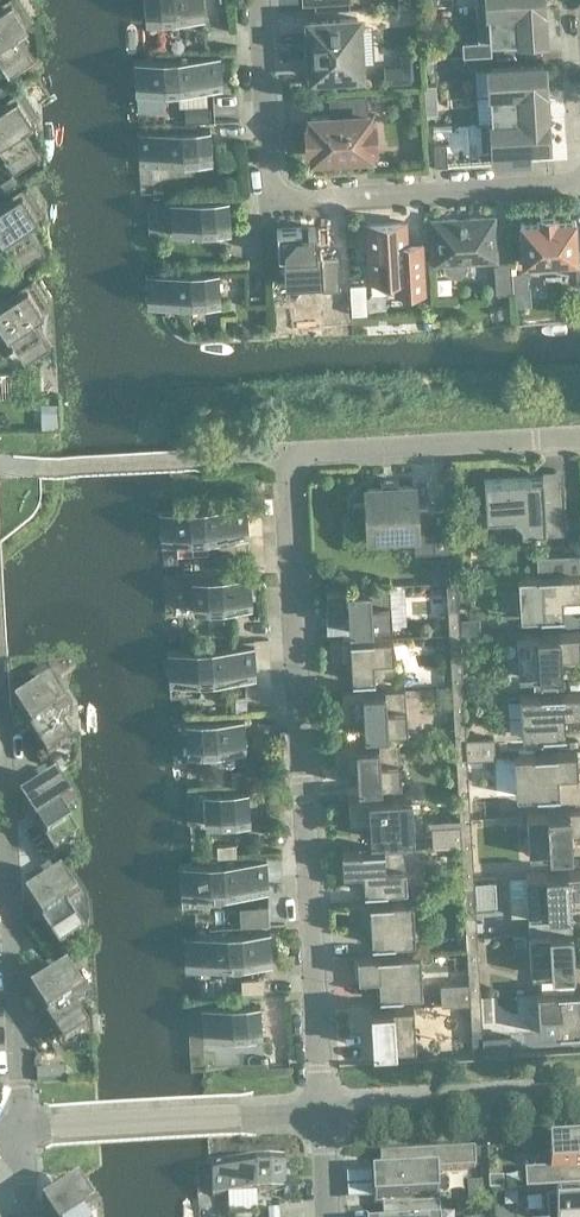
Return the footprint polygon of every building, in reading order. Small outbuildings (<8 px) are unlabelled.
[(8,71),(35,54),(18,28),(34,18),(23,0),(3,0),(0,2),(0,58),(8,71)] [(146,21),(205,18),(204,0),(145,0),(146,21)] [(478,14),(543,10),(542,0),(477,0),(478,14)] [(544,37),(543,10),(478,14),(479,40),(463,41),(464,55),(492,54),(491,40),(544,37)] [(327,75),(327,80),(340,79),(340,74),(361,73),(358,18),(309,20),(310,42),(310,44),(311,52),(310,52),(311,54),(312,76),(327,75)] [(221,57),(134,61),(136,93),(223,88),(221,57)] [(418,63),(382,65),(383,84),(419,82),(418,63)] [(491,94),(491,95),(545,92),(543,65),(476,69),(477,95),(491,94)] [(6,79),(0,83),(0,96),(12,88),(6,79)] [(424,84),(425,98),(437,98),(436,83),(424,84)] [(14,167),(40,150),(23,124),(39,114),(22,87),(0,102),(0,146),(14,167)] [(419,91),(406,92),(407,108),(420,107),(419,91)] [(546,117),(545,92),(491,95),(493,120),(546,117)] [(330,154),(330,160),(355,159),(354,153),(371,152),(370,142),(377,142),(376,123),(369,123),(369,113),(368,113),(367,94),(338,96),(340,115),(312,116),(312,126),(306,127),(307,146),(313,145),(314,155),(330,154)] [(438,112),(437,98),(425,98),(426,113),(438,112)] [(211,104),(186,106),(186,122),(211,120),(211,104)] [(548,144),(546,117),(493,120),(482,121),(483,148),(494,147),(495,161),(518,160),(518,146),(548,144)] [(211,129),(138,133),(140,165),(213,160),(211,129)] [(434,143),(436,165),(448,164),(447,142),(434,143)] [(11,175),(0,182),(0,195),(17,184),(11,175)] [(2,237),(19,263),(46,246),(29,220),(45,209),(28,183),(0,201),(0,233),(2,237)] [(172,234),(217,232),(215,200),(171,202),(172,234)] [(469,220),(469,215),(458,216),(458,220),(457,220),(457,219),(456,218),(455,218),(433,220),(435,262),(445,261),(446,266),(449,271),(454,274),(459,274),(464,270),(466,265),(466,260),(497,258),(494,216),(472,217),(471,218),(470,218),(469,219),(469,220)] [(576,259),(577,277),(579,277),(579,247),(577,247),(575,219),(555,220),(555,215),(540,215),(541,221),(521,222),(523,262),(576,259)] [(426,291),(423,242),(422,243),(422,241),(407,242),(406,221),(367,223),(370,280),(394,278),(395,292),(426,291)] [(302,232),(301,227),(277,228),(278,254),(284,254),(286,284),(322,282),(323,290),(341,289),(339,258),(322,259),(322,250),(317,251),(315,226),(308,227),(308,231),(302,232)] [(512,263),(495,264),(497,292),(513,291),(512,263)] [(16,270),(0,280),(0,293),(22,279),(16,270)] [(219,271),(160,274),(162,306),(221,303),(219,271)] [(530,272),(513,273),(514,286),(531,285),(530,272)] [(8,332),(24,358),(51,340),(45,331),(34,314),(50,304),(33,278),(0,299),(0,320),(8,332)] [(0,335),(0,348),(4,355),(14,348),(4,333),(0,335)] [(567,523),(565,490),(544,491),(544,476),(485,480),(487,518),(514,517),(521,523),(522,532),(535,531),(535,532),(539,532),(539,531),(547,530),(546,524),(567,523)] [(436,551),(433,507),(414,508),(413,485),(399,486),(399,480),(381,481),(381,487),(368,488),(368,502),(353,502),(354,521),(369,520),(370,533),(414,531),(415,552),(436,551)] [(247,506),(174,510),(177,556),(210,554),(209,540),(249,538),(247,506)] [(518,576),(518,578),(519,578),(521,617),(541,616),(564,615),(564,613),(563,613),(562,595),(579,594),(579,573),(518,576)] [(194,611),(253,608),(251,576),(192,579),(194,611)] [(446,580),(448,609),(459,608),(457,580),(446,580)] [(390,583),(327,587),(327,589),(328,609),(349,608),(350,625),(349,625),(349,627),(372,626),(372,625),(392,624),(390,585),(390,583)] [(461,636),(459,608),(448,609),(450,637),(461,636)] [(480,615),(460,616),(461,636),(481,635),(480,615)] [(517,636),(517,637),(519,676),(539,675),(562,674),(562,673),(561,655),(579,654),(579,632),(517,636)] [(393,636),(330,640),(330,641),(331,661),(352,660),(353,678),(352,678),(352,680),(375,678),(395,677),(393,638),(393,636)] [(462,664),(461,636),(450,637),(451,664),(462,664)] [(255,647),(181,651),(168,652),(170,684),(257,679),(255,647)] [(464,692),(462,664),(451,664),(453,692),(464,692)] [(13,708),(30,734),(47,760),(74,743),(57,717),(73,707),(46,666),(28,678),(37,692),(13,708)] [(562,681),(534,682),(535,692),(563,690),(562,681)] [(406,689),(342,692),(343,693),(344,714),(364,713),(365,730),(365,732),(388,731),(388,730),(408,729),(406,690),(406,689)] [(465,720),(464,692),(453,692),(454,720),(465,720)] [(520,695),(520,696),(521,696),(523,736),(543,734),(543,735),(566,734),(566,732),(565,732),(564,714),(579,713),(579,692),(520,695)] [(248,693),(231,694),(232,710),(248,709),(248,693)] [(188,755),(247,751),(245,719),(186,723),(188,755)] [(466,738),(465,720),(454,720),(456,748),(467,748),(466,738)] [(495,736),(466,738),(467,748),(467,756),(496,755),(495,736)] [(399,742),(336,745),(336,747),(337,767),(358,766),(359,784),(358,784),(358,785),(381,784),(381,783),(401,782),(399,743),(399,742)] [(468,775),(467,756),(467,748),(456,748),(457,776),(468,775)] [(578,753),(577,751),(514,755),(514,756),(515,756),(517,795),(537,794),(537,795),(560,793),(560,792),(559,792),(558,774),(578,773),(577,753),(578,753)] [(45,768),(21,783),(27,792),(51,777),(45,768)] [(248,768),(232,769),(233,782),(249,781),(248,768)] [(470,803),(468,775),(457,776),(459,804),(470,803)] [(19,803),(36,830),(53,856),(79,839),(62,813),(78,802),(61,776),(19,803)] [(206,825),(251,822),(249,790),(204,793),(206,825)] [(412,794),(348,797),(348,799),(349,799),(350,819),(370,818),(371,836),(371,837),(394,836),(394,835),(414,834),(411,795),(412,795),(412,794)] [(472,831),(470,803),(459,804),(460,824),(461,832),(472,831)] [(547,812),(527,814),(527,815),(530,854),(549,853),(549,854),(572,852),(572,851),(571,833),(579,832),(579,811),(547,812)] [(461,832),(460,824),(432,825),(433,844),(461,843),(461,832)] [(473,859),(472,831),(461,832),(461,843),(462,860),(473,859)] [(236,841),(217,842),(218,854),(237,853),(236,841)] [(405,847),(342,851),(342,852),(343,872),(364,871),(365,889),(364,889),(364,891),(387,889),(407,888),(405,849),(405,847)] [(475,887),(473,859),(462,860),(464,888),(475,887)] [(267,861),(194,865),(180,866),(182,897),(269,893),(267,861)] [(50,864),(26,880),(32,889),(56,873),(50,864)] [(509,876),(511,915),(548,913),(571,912),(571,910),(570,892),(579,892),(579,870),(569,871),(546,872),(526,873),(526,875),(509,876)] [(24,900),(41,926),(59,952),(85,934),(68,908),(84,898),(66,872),(24,900)] [(495,880),(475,881),(477,905),(497,904),(495,880)] [(476,915),(475,887),(464,888),(465,916),(476,915)] [(413,900),(350,903),(350,905),(351,925),(371,924),(372,941),(372,943),(395,942),(395,941),(415,940),(413,901),(413,900)] [(268,905),(258,905),(259,923),(269,922),(268,905)] [(571,912),(528,915),(529,932),(572,930),(571,912)] [(478,943),(476,915),(465,916),(467,944),(478,943)] [(572,932),(572,930),(529,933),(529,934),(532,973),(551,972),(574,971),(574,970),(572,932)] [(271,932),(198,936),(200,968),(273,964),(271,932)] [(479,971),(478,943),(467,944),(469,972),(479,971)] [(421,952),(357,956),(357,957),(358,957),(359,977),(379,976),(380,994),(380,995),(403,994),(423,993),(420,954),(421,954),(421,952)] [(56,958),(31,974),(37,983),(61,968),(56,958)] [(29,994),(46,1020),(63,1046),(90,1029),(73,1003),(89,993),(72,967),(29,994)] [(481,999),(479,971),(469,972),(469,982),(470,999),(481,999)] [(264,976),(241,978),(242,995),(265,994),(264,976)] [(470,999),(469,982),(441,984),(442,1003),(470,1001),(470,999)] [(537,992),(537,993),(538,993),(540,1032),(560,1031),(560,1032),(579,1030),(579,989),(537,992)] [(483,1027),(481,999),(470,999),(470,1001),(472,1027),(483,1027)] [(204,1039),(263,1036),(261,1004),(202,1007),(204,1039)] [(414,1005),(371,1008),(371,1009),(373,1047),(374,1064),(395,1063),(395,1047),(396,1047),(416,1046),(414,1007),(414,1005)] [(483,1035),(483,1027),(472,1027),(473,1056),(484,1056),(484,1054),(483,1035)] [(512,1034),(483,1035),(484,1054),(513,1053),(512,1034)] [(65,1068),(37,1070),(37,1081),(66,1079),(65,1068)] [(549,1144),(551,1169),(525,1170),(526,1190),(579,1187),(579,1143),(549,1144)] [(476,1168),(475,1149),(380,1154),(381,1171),(372,1172),(374,1199),(439,1195),(438,1171),(476,1168)] [(271,1160),(211,1164),(213,1196),(227,1195),(228,1214),(256,1212),(255,1193),(286,1191),(284,1160),(271,1160)] [(503,1175),(489,1176),(490,1187),(504,1187),(503,1175)] [(49,1216),(87,1216),(85,1215),(101,1204),(84,1178),(41,1206),(49,1216)] [(547,1197),(548,1216),(579,1216),(579,1195),(547,1197)] [(440,1203),(383,1207),(383,1216),(440,1216),(440,1203)] [(268,1209),(268,1216),(280,1216),(280,1208),(268,1209)]
